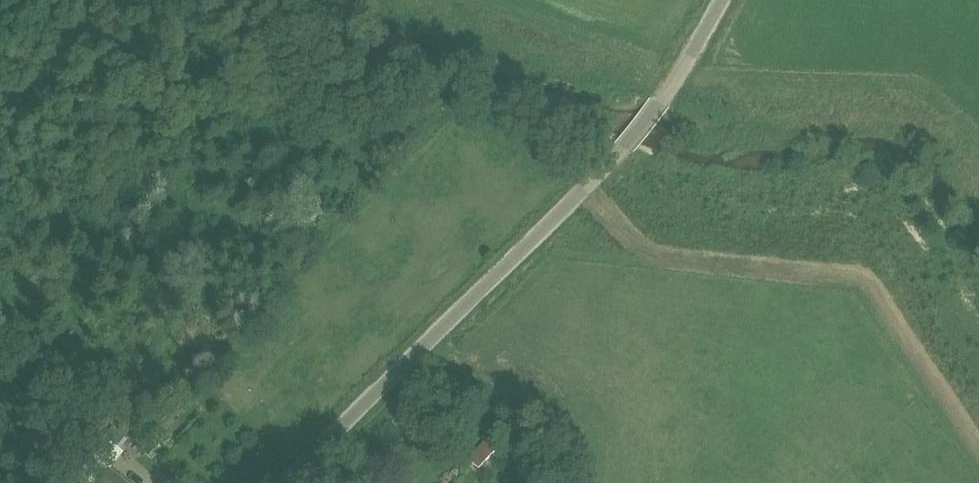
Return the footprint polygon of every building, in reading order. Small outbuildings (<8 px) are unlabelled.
[(479,468),(496,448),(486,440),(469,459),(479,468)] [(97,482),(125,482),(109,469),(97,482)]
